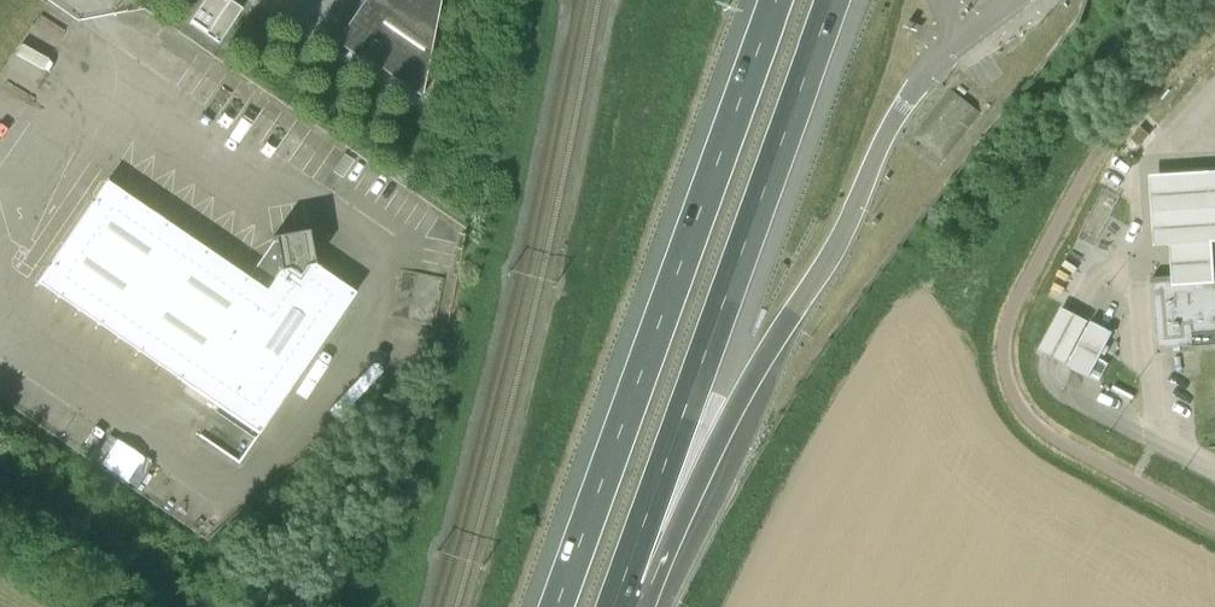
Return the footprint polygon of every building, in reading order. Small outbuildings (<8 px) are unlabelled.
[(187,13),(224,32),(244,0),(197,0),(187,13)] [(449,0),(368,0),(339,42),(421,97),(449,0)] [(941,149),(974,107),(957,94),(924,136),(941,149)] [(1214,278),(1211,243),(1214,243),(1214,171),(1148,175),(1152,247),(1169,246),(1171,281),(1214,278)] [(256,283),(107,181),(37,283),(182,382),(259,434),(355,292),(314,264),(308,230),(273,236),(276,253),(256,283)] [(1214,278),(1171,281),(1157,282),(1157,280),(1153,280),(1158,348),(1194,346),(1193,333),(1214,331),(1214,278)] [(1065,363),(1087,321),(1074,314),(1063,308),(1041,350),(1051,356),(1065,363)] [(1067,366),(1069,367),(1088,377),(1112,333),(1091,321),(1067,366)]
